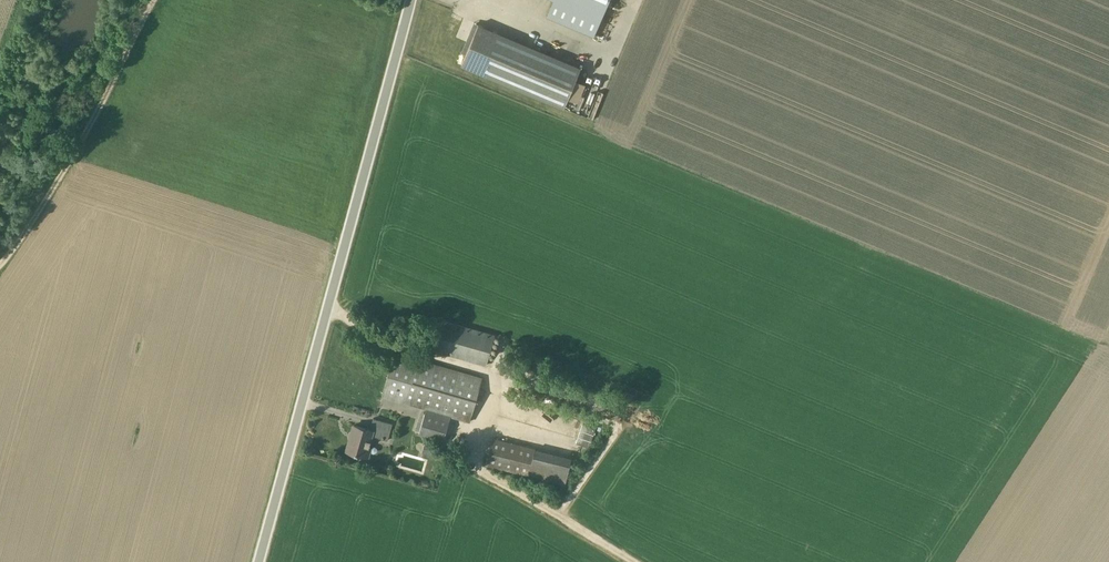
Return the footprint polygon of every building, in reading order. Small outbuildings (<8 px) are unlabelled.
[(546,17),(594,37),(609,0),(553,0),(546,17)] [(581,68),(478,25),(461,66),(564,109),(581,68)] [(434,350),(487,365),(495,335),(443,320),(434,350)] [(471,421),(483,378),(395,353),(382,396),(427,409),(420,433),(444,440),(451,416),(471,421)] [(388,440),(390,435),(393,423),(376,419),(373,430),(354,425),(347,450),(370,457),(372,448),(370,447),(373,436),(388,440)] [(535,449),(535,450),(493,439),(486,465),(529,475),(528,477),(565,486),(572,458),(535,449)] [(433,446),(425,444),(422,453),(430,456),(433,446)]
